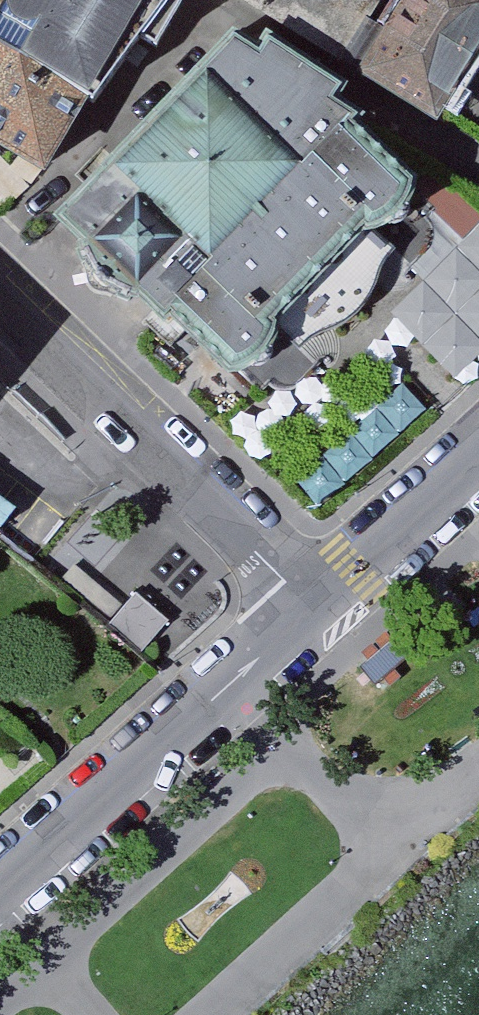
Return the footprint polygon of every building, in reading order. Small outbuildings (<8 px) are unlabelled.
[(11,3),(8,11),(8,18),(13,25),(21,29),(28,31),(35,32),(42,28),(48,21),(54,25),(24,71),(86,108),(95,112),(167,32),(184,40),(204,0),(6,0),(11,3)] [(362,49),(389,0),(282,0),(362,49)] [(375,57),(441,114),(478,57),(478,0),(413,0),(375,57)] [(234,34),(60,214),(86,238),(79,245),(102,275),(133,297),(139,289),(166,314),(173,307),(255,383),(302,335),(310,343),(318,351),(342,328),(368,324),(386,306),(395,278),(418,256),(426,249),(430,242),(432,234),(431,228),(429,222),(416,209),(402,198),(408,189),(411,176),(348,119),(354,112),(328,94),(337,83),(270,39),(260,51),(234,34)] [(41,182),(86,108),(24,71),(0,57),(0,157),(41,182)] [(142,652),(169,620),(135,593),(109,623),(142,652)] [(406,639),(385,658),(401,676),(422,656),(406,639)]
